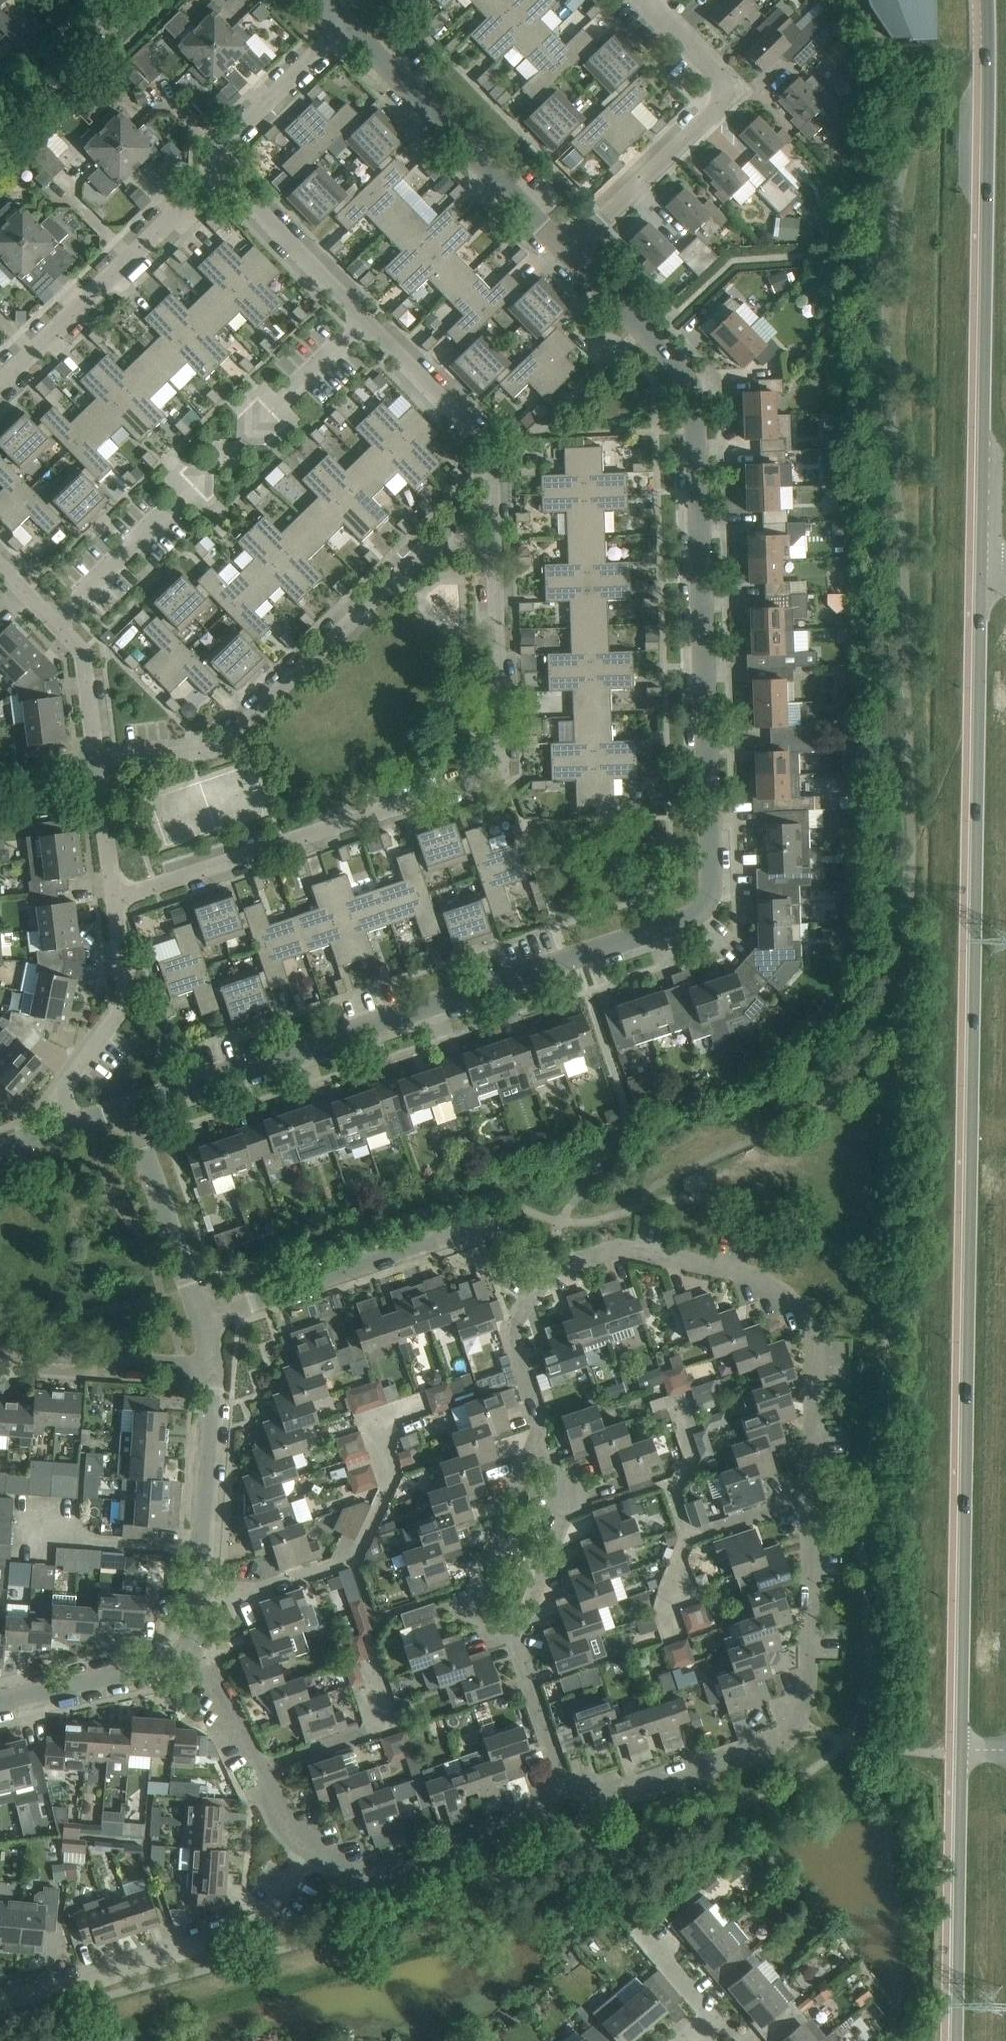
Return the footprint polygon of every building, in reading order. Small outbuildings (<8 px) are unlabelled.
[(444,9),(453,0),(436,0),(444,9)] [(486,18),(469,35),(482,48),(513,18),(495,0),(479,0),(474,5),(486,18)] [(513,18),(532,0),(495,0),(513,18)] [(557,2),(555,0),(532,0),(513,18),(539,45),(552,32),(540,19),(557,2)] [(750,22),(760,13),(747,0),(724,0),(708,15),(726,33),(744,16),(750,22)] [(890,39),(910,37),(910,38),(934,38),(934,12),(934,0),(867,0),(869,7),(890,39)] [(217,15),(222,11),(212,1),(190,23),(212,47),(231,29),(217,15)] [(270,13),(261,4),(252,13),(261,22),(270,13)] [(595,4),(585,14),(591,20),(602,10),(595,4)] [(763,35),(745,53),(763,71),(781,53),(788,61),(791,58),(792,59),(828,23),(823,8),(800,30),(795,25),(779,8),(757,29),(763,35)] [(180,43),(177,46),(194,65),(212,47),(190,23),(181,14),(165,29),(180,43)] [(424,27),(431,33),(441,23),(435,17),(424,27)] [(525,58),(539,45),(513,18),(482,48),(495,62),(513,45),(525,58)] [(801,67),(833,36),(833,35),(828,23),(792,59),(801,67)] [(582,28),(565,45),(552,32),(539,45),(565,73),(582,57),(593,45),(596,42),(582,28)] [(260,58),(231,29),(212,47),(230,65),(240,56),(256,73),(271,58),(265,53),(260,58)] [(615,33),(601,47),(598,49),(593,45),(582,57),(587,62),(584,64),(598,78),(612,93),(615,90),(619,95),(629,86),(631,84),(626,79),(644,62),(629,47),(615,33)] [(444,47),(450,54),(461,44),(454,37),(444,47)] [(145,45),(129,60),(146,76),(151,82),(160,73),(155,68),(149,62),(149,49),(145,45)] [(538,71),(528,81),(521,88),(534,102),(537,100),(551,86),(565,73),(539,45),(525,58),(538,71)] [(189,70),(202,84),(208,78),(212,83),(230,65),(212,47),(194,65),(189,70)] [(129,60),(120,69),(137,85),(141,90),(142,91),(143,90),(151,82),(146,76),(129,60)] [(476,80),(482,86),(492,76),(486,70),(476,80)] [(791,119),(799,129),(800,129),(808,138),(815,133),(833,115),(835,116),(838,113),(838,107),(835,102),(811,76),(803,83),(798,77),(779,96),(796,113),(791,119)] [(631,84),(629,86),(619,95),(602,111),(633,142),(646,129),(630,112),(649,93),(635,80),(631,84)] [(323,89),(318,83),(317,83),(306,93),(312,99),(323,89)] [(238,92),(232,85),(228,88),(225,85),(219,91),(229,101),(238,92)] [(586,119),(571,103),(557,88),(555,90),(551,86),(537,100),(541,104),(536,110),(524,121),(538,136),(552,150),(570,134),(574,138),(586,126),(582,122),(586,119)] [(496,100),(502,107),(512,97),(506,90),(496,100)] [(143,91),(135,94),(140,105),(148,102),(143,91)] [(347,103),(327,121),(311,104),(297,117),(327,148),(343,131),(356,121),(360,117),(347,103)] [(356,121),(343,131),(348,137),(344,140),(359,155),(375,170),(378,167),(383,171),(388,165),(393,160),(389,155),(406,138),(392,123),(378,109),(361,126),(356,121)] [(633,142),(602,111),(586,126),(574,138),(570,142),(584,157),(603,138),(619,155),(633,142)] [(138,131),(120,112),(101,130),(119,149),(138,131)] [(739,134),(766,162),(790,138),(781,129),(775,134),(758,116),(739,134)] [(300,147),(287,160),(281,166),(295,180),(299,176),(309,166),(327,148),(297,117),(284,130),(300,147)] [(667,124),(660,118),(650,128),(656,134),(667,124)] [(83,148),(101,166),(119,149),(101,130),(96,125),(82,138),(87,143),(83,148)] [(274,125),(264,135),(270,141),(280,132),(274,125)] [(155,149),(138,131),(119,149),(137,167),(155,149)] [(30,155),(47,172),(52,178),(65,166),(43,143),(30,155)] [(137,167),(119,149),(101,166),(89,178),(106,196),(118,185),(137,167)] [(574,149),(563,160),(571,169),(583,158),(574,149)] [(724,202),(748,179),(722,151),(703,169),(721,187),(715,193),(724,202)] [(428,153),(418,163),(424,169),(435,159),(428,153)] [(393,160),(388,165),(383,171),(365,188),(396,220),(410,206),(392,188),(410,171),(396,157),(393,160)] [(624,165),(618,159),(608,169),(614,175),(624,165)] [(158,169),(163,175),(172,166),(167,160),(158,169)] [(304,180),(300,184),(286,197),(301,212),(315,227),(332,210),(337,215),(349,203),(344,198),(349,194),(334,180),(319,166),(314,171),(309,166),(299,176),(304,180)] [(778,168),(766,180),(789,204),(800,193),(798,190),(778,168)] [(52,178),(47,172),(38,180),(43,186),(52,178)] [(291,181),(283,173),(272,183),(280,191),(291,181)] [(789,204),(766,180),(756,189),(779,213),(789,204)] [(459,184),(448,194),(455,200),(465,190),(459,184)] [(130,196),(135,202),(144,193),(139,187),(130,196)] [(684,187),(665,205),(692,233),(699,226),(709,237),(727,220),(717,209),(707,200),(701,206),(684,187)] [(396,220),(365,188),(349,203),(337,215),(334,217),(348,231),(365,214),(383,233),(396,220)] [(0,210),(0,222),(21,243),(39,225),(22,207),(17,202),(8,203),(0,210)] [(445,209),(428,225),(410,206),(396,220),(427,252),(458,222),(445,209)] [(39,225),(21,243),(34,256),(39,262),(46,255),(53,248),(58,244),(68,234),(49,215),(39,225)] [(205,222),(215,232),(221,226),(212,216),(205,222)] [(491,217),(480,227),(486,233),(497,223),(491,217)] [(383,233),(401,252),(384,268),(397,282),(427,252),(396,220),(383,233)] [(2,260),(3,261),(8,256),(21,243),(0,222),(0,258),(2,260)] [(472,236),(458,222),(427,252),(458,285),(472,271),(454,252),(472,236)] [(630,240),(647,258),(641,264),(650,273),(675,250),(648,222),(630,240)] [(708,267),(718,257),(698,236),(687,246),(708,267)] [(329,249),(335,256),(345,246),(339,239),(329,249)] [(224,241),(211,253),(240,284),(267,258),(254,245),(241,258),(224,241)] [(0,262),(0,271),(10,281),(17,275),(21,279),(30,270),(39,262),(34,256),(21,243),(8,256),(3,261),(2,260),(0,262)] [(708,267),(687,246),(677,255),(698,277),(708,267)] [(172,254),(182,264),(189,258),(179,248),(172,254)] [(521,248),(511,258),(517,264),(527,255),(521,248)] [(458,285),(427,252),(397,282),(410,295),(427,279),(445,297),(458,285)] [(211,253),(197,267),(213,284),(201,296),(214,309),(240,284),(211,253)] [(267,258),(240,284),(265,310),(270,316),(283,302),(267,285),(280,272),(267,258)] [(358,259),(348,269),(358,279),(368,268),(358,259)] [(152,273),(162,284),(168,277),(158,267),(152,273)] [(359,281),(365,287),(375,277),(369,271),(359,281)] [(508,273),(490,290),(472,271),(458,285),(489,317),(507,301),(519,289),(521,287),(508,273)] [(541,277),(523,294),(519,289),(507,301),(512,306),(508,309),(522,324),(536,338),(540,334),(545,340),(556,328),(552,323),(569,307),(555,292),(541,277)] [(38,296),(47,287),(41,282),(38,285),(34,282),(29,287),(38,296)] [(270,316),(265,310),(240,284),(214,309),(228,323),(240,311),(256,329),(270,316)] [(463,316),(451,328),(446,332),(460,347),(462,344),(474,332),(489,317),(458,285),(445,297),(463,316)] [(187,310),(171,292),(157,305),(187,336),(214,309),(201,296),(187,310)] [(716,343),(717,347),(719,350),(720,353),(722,355),(749,328),(759,318),(744,301),(740,305),(730,296),(712,314),(721,323),(710,334),(716,340),(716,343)] [(119,305),(129,316),(135,309),(125,299),(119,305)] [(390,313),(397,320),(407,310),(401,304),(390,313)] [(157,305),(144,318),(160,336),(142,354),(155,367),(187,336),(157,305)] [(302,322),(308,316),(298,305),(292,312),(302,322)] [(213,337),(228,323),(214,309),(187,336),(216,367),(230,354),(213,337)] [(576,347),(557,327),(545,340),(511,371),(499,383),(499,384),(513,398),(528,383),(545,400),(577,369),(565,357),(576,347)] [(770,338),(764,344),(749,328),(722,355),(729,359),(736,361),(742,367),(753,356),(762,365),(780,348),(770,338)] [(88,335),(98,346),(104,339),(94,329),(88,335)] [(462,344),(467,349),(449,366),(463,380),(478,395),(495,378),(499,383),(511,371),(507,367),(511,362),(497,348),(482,333),(478,336),(474,332),(462,344)] [(421,345),(427,351),(437,341),(431,335),(421,345)] [(187,363),(203,380),(216,367),(187,336),(155,367),(168,381),(187,363)] [(269,354),(275,347),(265,337),(259,343),(269,354)] [(107,354),(93,367),(122,398),(155,367),(142,354),(123,372),(107,354)] [(248,373),(255,367),(245,357),(238,363),(248,373)] [(55,367),(65,378),(71,371),(61,361),(55,367)] [(93,367),(79,381),(96,398),(83,411),(96,424),(122,398),(93,367)] [(166,416),(150,399),(168,381),(155,367),(122,398),(152,429),(166,416)] [(363,383),(373,393),(379,387),(369,377),(363,383)] [(738,406),(737,409),(736,415),(736,416),(775,415),(774,392),(783,392),(782,378),(777,379),(757,379),(758,393),(742,393),(743,401),(741,403),(738,406)] [(35,387),(45,397),(51,391),(41,381),(35,387)] [(216,405),(222,399),(212,389),(206,395),(216,405)] [(122,425),(139,442),(152,429),(122,398),(96,424),(109,438),(122,425)] [(382,402),(368,415),(398,446),(425,419),(412,406),(398,419),(382,402)] [(549,411),(541,402),(531,411),(539,420),(549,411)] [(53,406),(39,419),(42,422),(52,432),(70,449),(96,424),(83,411),(70,423),(53,406)] [(7,455),(3,459),(14,470),(18,465),(22,469),(36,456),(51,441),(47,437),(52,432),(42,422),(37,426),(20,409),(5,423),(0,429),(0,447),(7,455)] [(330,415),(340,425),(346,419),(336,409),(330,415)] [(368,415),(354,428),(371,445),(357,459),(370,472),(398,446),(368,415)] [(744,431),(744,439),(759,438),(760,452),(785,451),(790,451),(789,415),(775,415),(736,416),(737,420),(739,424),(741,428),(742,430),(744,431)] [(184,435),(191,429),(181,419),(174,425),(184,435)] [(438,433),(425,419),(398,446),(428,476),(441,463),(424,446),(438,433)] [(96,450),(109,438),(96,424),(70,449),(86,466),(96,479),(99,481),(113,467),(96,450)] [(309,434),(319,445),(326,439),(316,428),(309,434)] [(414,490),(428,476),(398,446),(370,472),(384,486),(397,472),(414,490)] [(627,472),(602,473),(602,446),(583,447),(584,492),(627,490),(627,472)] [(564,448),(565,474),(541,475),(541,494),(584,492),(583,447),(564,448)] [(151,467),(158,461),(148,451),(141,457),(151,467)] [(743,475),(742,477),(740,481),(739,487),(739,488),(777,487),(776,464),(785,464),(785,451),(760,452),(760,465),(745,465),(745,473),(743,475)] [(345,471),(336,461),(328,453),(315,466),(344,497),(370,472),(357,459),(345,471)] [(3,488),(0,491),(0,517),(30,487),(14,470),(3,459),(0,456),(0,485),(3,488)] [(277,466),(287,476),(293,470),(283,460),(277,466)] [(647,472),(647,463),(632,463),(633,472),(647,472)] [(47,496),(51,500),(46,504),(54,512),(57,516),(62,512),(79,529),(93,515),(108,500),(91,483),(96,479),(86,466),(80,472),(77,468),(62,482),(47,496)] [(315,466),(301,480),(318,497),(299,515),(312,528),(344,497),(315,466)] [(459,483),(466,477),(456,467),(449,473),(459,483)] [(520,476),(535,475),(534,467),(520,467),(520,476)] [(837,468),(822,469),(822,483),(838,482),(837,468)] [(131,487),(137,481),(127,470),(121,476),(131,487)] [(370,472),(344,497),(370,523),(374,528),(388,515),(371,498),(384,486),(370,472)] [(54,512),(46,504),(30,487),(0,517),(0,519),(12,532),(29,515),(48,534),(62,520),(57,516),(54,512)] [(746,503),(747,510),(762,510),(763,524),(787,522),(787,510),(778,510),(777,487),(739,488),(739,490),(741,497),(744,501),(746,503)] [(245,497),(255,507),(262,501),(252,490),(245,497)] [(604,510),(628,510),(627,490),(584,492),(586,537),(604,536),(604,510)] [(541,494),(542,513),(566,512),(567,537),(586,537),(584,492),(541,494)] [(374,528),(370,523),(344,497),(312,528),(326,542),(344,524),(361,541),(374,528)] [(426,515),(433,509),(423,498),(416,504),(426,515)] [(654,508),(640,509),(640,518),(655,517),(654,508)] [(515,513),(516,522),(530,521),(530,513),(515,513)] [(264,515),(251,529),(280,559),(312,528),(299,515),(281,533),(264,515)] [(406,534),(412,528),(402,518),(396,524),(406,534)] [(213,528),(222,539),(229,532),(219,522),(213,528)] [(746,547),(743,551),(742,555),(742,558),(742,560),(780,559),(789,558),(787,522),(763,524),(763,537),(747,537),(748,545),(746,547)] [(324,577),(307,560),(326,542),(312,528),(280,559),(305,585),(310,590),(324,577)] [(251,529),(237,542),(254,559),(241,572),(254,585),(280,559),(251,529)] [(17,552),(23,546),(13,535),(7,541),(17,552)] [(629,561),(605,562),(604,536),(586,537),(587,582),(630,580),(629,561)] [(567,537),(568,564),(544,564),(544,583),(587,582),(586,537),(567,537)] [(192,548),(202,558),(208,552),(198,542),(192,548)] [(373,566),(380,560),(370,550),(363,556),(373,566)] [(656,552),(641,552),(642,561),(656,561),(656,552)] [(517,557),(517,566),(531,565),(531,556),(517,557)] [(310,590),(305,585),(280,559),(254,585),(267,599),(280,586),(296,603),(310,590)] [(749,575),(749,583),(764,582),(765,595),(790,594),(789,581),(781,582),(780,559),(742,560),(742,561),(743,568),(746,571),(749,575)] [(211,567),(197,581),(199,583),(210,592),(227,610),(254,585),(241,572),(228,584),(211,567)] [(148,599),(154,605),(165,616),(161,621),(171,631),(175,626),(180,631),(195,617),(208,604),(204,598),(210,592),(199,583),(194,588),(178,570),(163,584),(148,599)] [(342,597),(348,590),(338,580),(332,586),(342,597)] [(631,599),(630,580),(587,582),(589,626),(608,625),(607,600),(631,599)] [(544,583),(545,602),(569,601),(570,627),(589,626),(587,582),(544,583)] [(254,611),(267,599),(254,585),(227,610),(243,627),(254,640),(256,642),(270,628),(254,611)] [(747,619),(745,623),(744,626),(744,630),(744,632),(793,630),(792,618),(806,617),(806,594),(790,594),(765,595),(765,609),(750,609),(750,616),(747,619)] [(657,598),(643,598),(643,607),(658,606),(657,598)] [(518,602),(519,611),(533,611),(533,602),(518,602)] [(656,610),(643,610),(644,623),(657,622),(656,610)] [(309,628),(315,622),(305,612),(299,618),(309,628)] [(142,630),(150,638),(161,649),(143,666),(156,679),(188,648),(171,631),(161,621),(156,616),(142,630)] [(27,639),(11,623),(0,633),(0,664),(27,639)] [(633,651),(609,651),(608,625),(589,626),(590,671),(633,669),(633,651)] [(570,627),(571,653),(547,654),(548,672),(590,671),(589,626),(570,627)] [(205,657),(208,661),(204,664),(213,674),(215,677),(220,673),(237,690),(251,676),(266,661),(249,644),(254,640),(243,627),(238,632),(235,629),(220,643),(205,657)] [(108,646),(116,637),(108,629),(100,637),(108,646)] [(847,629),(837,630),(838,642),(848,641),(847,629)] [(534,630),(519,631),(520,644),(534,644),(534,630)] [(751,647),(751,655),(767,654),(767,667),(792,666),(816,665),(816,652),(806,652),(793,653),(793,630),(744,632),(744,635),(746,640),(750,646),(751,647)] [(289,648),(295,642),(285,632),(279,638),(289,648)] [(0,664),(0,668),(14,683),(11,686),(18,693),(43,680),(43,679),(30,666),(42,655),(27,639),(0,664)] [(659,641),(645,642),(645,651),(659,650),(659,641)] [(520,646),(520,655),(535,654),(534,646),(520,646)] [(215,677),(213,674),(204,664),(188,648),(156,679),(170,693),(187,676),(205,695),(220,681),(215,677)] [(140,664),(130,654),(123,660),(134,670),(140,664)] [(753,689),(751,691),(748,695),(746,701),(746,704),(785,703),(784,679),(793,679),(792,666),(767,667),(768,681),(752,681),(753,689)] [(610,689),(634,688),(633,669),(590,671),(592,715),(611,715),(610,689)] [(548,672),(548,691),(572,690),(573,716),(592,715),(590,671),(548,672)] [(44,684),(43,680),(18,693),(12,696),(9,697),(13,725),(25,723),(63,718),(60,696),(46,698),(44,684)] [(11,686),(7,690),(12,696),(18,693),(11,686)] [(660,687),(646,687),(646,696),(661,696),(660,687)] [(850,699),(850,689),(837,689),(837,700),(850,699)] [(521,692),(522,701),(536,700),(536,691),(521,692)] [(175,713),(181,707),(171,696),(165,702),(175,713)] [(659,699),(642,699),(643,713),(660,712),(659,699)] [(754,719),(754,727),(769,726),(770,739),(795,738),(795,739),(811,738),(810,725),(786,726),(785,703),(746,704),(746,706),(748,713),(751,718),(754,719)] [(573,716),(574,742),(550,743),(551,762),(593,760),(592,715),(573,716)] [(636,740),(612,741),(611,715),(592,715),(593,760),(636,759),(636,740)] [(25,758),(52,755),(50,742),(66,740),(63,718),(25,723),(28,745),(23,745),(25,758)] [(662,731),(648,731),(648,740),(662,739),(662,731)] [(523,735),(523,744),(538,744),(537,735),(523,735)] [(755,762),(753,764),(751,768),(749,773),(749,776),(788,775),(787,751),(795,751),(795,739),(795,738),(770,739),(770,752),(755,753),(755,762)] [(613,779),(637,778),(636,759),(593,760),(595,806),(595,816),(609,815),(609,805),(614,805),(613,779)] [(551,780),(559,780),(575,780),(576,806),(595,806),(593,760),(551,762),(551,780)] [(756,791),(756,798),(772,798),(773,811),(807,810),(813,810),(813,796),(799,797),(798,774),(788,775),(749,776),(749,777),(751,783),(753,788),(756,791)] [(643,786),(657,785),(657,777),(643,777),(643,786)] [(546,789),(545,780),(531,781),(531,790),(546,789)] [(765,813),(768,813),(769,829),(766,829),(767,849),(809,848),(807,810),(773,811),(765,812),(765,813)] [(414,829),(416,835),(421,852),(415,854),(419,869),(427,866),(428,872),(447,865),(466,857),(464,852),(470,850),(466,837),(460,839),(453,816),(433,823),(414,829)] [(33,823),(34,836),(35,837),(27,838),(30,860),(80,853),(77,831),(68,832),(67,819),(33,823)] [(523,836),(518,823),(510,825),(515,839),(523,836)] [(483,825),(464,831),(466,837),(470,850),(479,874),(520,861),(514,843),(492,850),(483,825)] [(379,835),(384,848),(392,845),(387,832),(379,835)] [(853,838),(847,839),(848,846),(853,845),(855,845),(854,838),(853,838)] [(338,848),(342,862),(351,859),(346,846),(338,848)] [(809,848),(767,849),(767,869),(770,869),(771,886),(797,886),(810,885),(809,848)] [(414,851),(395,857),(403,880),(379,888),(385,906),(427,892),(419,869),(415,854),(414,851)] [(80,853),(30,860),(32,881),(28,882),(29,895),(57,891),(69,890),(67,878),(83,875),(80,853)] [(294,863),(299,876),(307,874),(303,860),(294,863)] [(503,886),(526,879),(520,861),(479,874),(487,896),(491,912),(493,918),(512,911),(503,886)] [(253,877),(257,890),(266,887),(261,874),(253,877)] [(346,874),(328,880),(342,920),(385,906),(379,888),(354,896),(346,874)] [(542,892),(537,879),(529,882),(533,895),(542,892)] [(328,880),(311,885),(318,908),(294,916),(300,934),(342,920),(328,880)] [(799,923),(797,886),(771,886),(756,887),(757,924),(799,923)] [(57,891),(29,895),(31,907),(35,906),(38,929),(77,924),(74,901),(58,903),(57,891)] [(192,904),(194,910),(199,926),(193,928),(197,942),(203,940),(205,945),(225,939),(244,932),(242,927),(249,925),(244,911),(238,913),(230,891),(211,897),(192,904)] [(440,929),(435,914),(427,892),(385,906),(391,924),(415,916),(423,938),(441,932),(440,929)] [(440,907),(442,911),(435,914),(440,929),(446,927),(454,950),(473,943),(493,937),(485,914),(491,912),(487,896),(479,899),(477,894),(459,901),(440,907)] [(243,908),(244,911),(249,925),(257,948),(300,934),(294,916),(269,925),(262,902),(243,908)] [(385,906),(342,920),(354,955),(356,961),(374,955),(366,932),(391,924),(385,906)] [(175,922),(187,918),(184,908),(171,912),(175,922)] [(356,961),(354,955),(342,920),(300,934),(306,952),(330,944),(338,967),(356,961)] [(172,929),(176,939),(181,954),(158,962),(164,979),(205,966),(197,942),(193,928),(191,923),(172,929)] [(757,924),(758,944),(761,944),(761,949),(748,963),(767,981),(785,962),(800,961),(799,923),(757,924)] [(38,929),(41,950),(36,951),(37,961),(65,962),(63,948),(80,946),(77,924),(38,929)] [(281,960),(306,952),(300,934),(257,948),(264,970),(269,986),(270,989),(289,983),(281,960)] [(147,961),(155,959),(151,945),(143,948),(147,961)] [(423,966),(431,964),(427,950),(418,953),(423,966)] [(65,962),(37,961),(35,971),(38,971),(34,994),(62,999),(72,1001),(76,979),(62,976),(65,962)] [(737,975),(732,977),(731,974),(712,980),(725,1022),(761,1010),(756,993),(767,981),(748,963),(737,975)] [(382,980),(390,977),(385,964),(377,967),(382,980)] [(193,990),(198,1007),(201,1015),(220,1009),(218,1003),(213,988),(205,966),(164,979),(170,997),(193,990)] [(218,981),(219,986),(213,988),(218,1003),(224,1001),(232,1024),(251,1017),(271,1011),(263,988),(269,986),(264,970),(257,973),(256,969),(237,975),(218,981)] [(338,995),(347,992),(342,978),(334,981),(338,995)] [(675,989),(688,1027),(687,1027),(688,1027),(689,1027),(693,1040),(710,1034),(712,1042),(730,1036),(725,1022),(712,980),(693,987),(694,989),(677,995),(675,989)] [(659,995),(658,992),(639,998),(652,1039),(688,1027),(687,1027),(688,1027),(675,989),(659,995)] [(72,1001),(62,999),(34,994),(23,992),(19,1013),(11,1011),(9,1020),(21,1025),(23,1014),(29,1015),(67,1023),(72,1001)] [(297,1008),(305,1006),(301,992),(292,995),(297,1008)] [(606,1013),(605,1010),(603,1010),(617,1050),(652,1039),(639,998),(620,1005),(621,1007),(606,1013)] [(166,1018),(174,1015),(170,1001),(161,1004),(166,1018)] [(0,1018),(0,1026),(3,1029),(0,1032),(0,1054),(29,1080),(44,1063),(12,1035),(21,1025),(9,1020),(1,1017),(0,1018)] [(565,1024),(551,1029),(562,1062),(566,1072),(586,1065),(592,1068),(601,1065),(594,1046),(586,1023),(574,1027),(571,1017),(564,1020),(565,1024)] [(531,1041),(519,1045),(527,1069),(534,1088),(544,1084),(546,1079),(566,1072),(562,1062),(551,1029),(536,1034),(535,1029),(528,1032),(531,1041)] [(483,1047),(489,1064),(494,1080),(497,1090),(497,1092),(518,1084),(519,1089),(523,1091),(534,1088),(527,1069),(519,1045),(508,1049),(505,1040),(483,1047)] [(464,1063),(453,1067),(461,1093),(467,1110),(479,1106),(476,1096),(497,1090),(494,1080),(489,1064),(483,1047),(461,1054),(464,1063)] [(0,1054),(0,1055),(0,1084),(15,1097),(29,1080),(0,1054)] [(433,1069),(418,1074),(429,1107),(450,1101),(454,1114),(467,1110),(461,1093),(453,1067),(442,1071),(438,1062),(431,1064),(433,1069)] [(398,1086),(386,1090),(394,1114),(402,1135),(414,1131),(409,1114),(429,1107),(418,1074),(404,1079),(402,1074),(395,1076),(398,1086)] [(366,1091),(352,1096),(365,1138),(386,1131),(389,1139),(402,1135),(394,1114),(386,1090),(375,1093),(372,1084),(365,1087),(366,1091)] [(329,1099),(332,1108),(320,1112),(328,1136),(333,1149),(344,1146),(352,1149),(367,1143),(365,1138),(352,1096),(338,1101),(336,1096),(329,1099)] [(284,1114),(296,1151),(300,1161),(319,1154),(315,1144),(318,1143),(317,1140),(328,1136),(320,1112),(309,1116),(306,1106),(284,1114)] [(262,1121),(265,1130),(254,1134),(261,1157),(262,1157),(267,1172),(283,1167),(280,1156),(296,1151),(284,1114),(262,1121)] [(232,1131),(234,1136),(219,1141),(230,1173),(252,1166),(250,1161),(261,1157),(254,1134),(242,1138),(239,1129),(232,1131)] [(196,1143),(199,1152),(187,1156),(195,1180),(200,1196),(214,1191),(210,1180),(230,1173),(219,1141),(205,1145),(203,1141),(196,1143)] [(213,1235),(219,1253),(253,1241),(247,1224),(213,1235)] [(424,1281),(431,1304),(432,1305),(423,1308),(430,1328),(454,1319),(454,1320),(454,1319),(463,1317),(455,1292),(447,1295),(441,1276),(424,1281)] [(606,1308),(599,1310),(610,1344),(620,1340),(625,1331),(624,1327),(644,1321),(636,1298),(624,1302),(617,1280),(599,1286),(606,1308)] [(407,1287),(390,1292),(397,1312),(388,1314),(396,1339),(430,1328),(423,1308),(432,1305),(431,1304),(424,1281),(424,1283),(408,1289),(407,1287)] [(455,1292),(463,1317),(454,1319),(454,1320),(461,1339),(495,1328),(493,1321),(503,1318),(497,1300),(478,1306),(472,1287),(455,1292)] [(592,1313),(585,1291),(566,1297),(574,1319),(563,1323),(570,1345),(578,1342),(582,1353),(610,1344),(599,1310),(592,1313)] [(689,1292),(675,1297),(690,1340),(707,1334),(707,1335),(720,1330),(715,1315),(716,1315),(709,1293),(691,1299),(689,1292)] [(365,1327),(356,1330),(363,1350),(396,1339),(388,1314),(380,1317),(374,1298),(357,1303),(365,1327)] [(733,1309),(716,1315),(715,1315),(720,1330),(707,1335),(714,1356),(731,1350),(745,1346),(740,1330),(733,1309)] [(323,1323),(308,1328),(311,1335),(293,1340),(300,1362),(301,1362),(306,1377),(320,1373),(338,1367),(329,1342),(323,1323)] [(541,1354),(548,1377),(585,1365),(582,1353),(578,1342),(570,1345),(563,1323),(545,1328),(552,1350),(541,1354)] [(758,1324),(740,1330),(745,1346),(731,1350),(738,1372),(756,1366),(769,1362),(764,1346),(765,1346),(758,1324)] [(782,1340),(765,1346),(764,1346),(769,1362),(756,1366),(762,1387),(763,1388),(783,1381),(795,1378),(782,1340)] [(301,1362),(300,1362),(283,1368),(290,1389),(291,1389),(296,1404),(310,1400),(327,1394),(320,1373),(306,1377),(301,1362)] [(680,1392),(691,1388),(683,1364),(672,1368),(680,1392)] [(660,1372),(659,1369),(644,1374),(649,1387),(664,1382),(668,1396),(680,1392),(672,1368),(660,1372)] [(479,1392),(506,1384),(502,1372),(475,1380),(479,1392)] [(394,1384),(382,1388),(379,1379),(368,1383),(375,1407),(399,1399),(394,1384)] [(695,1400),(718,1392),(714,1381),(691,1388),(695,1400)] [(783,1381),(763,1388),(762,1387),(751,1390),(758,1413),(772,1408),(778,1424),(796,1418),(783,1381)] [(364,1410),(375,1407),(368,1383),(356,1387),(364,1410)] [(429,1401),(451,1394),(447,1383),(425,1390),(429,1401)] [(101,1394),(102,1385),(94,1384),(93,1393),(101,1394)] [(364,1410),(356,1387),(345,1390),(353,1414),(364,1410)] [(603,1403),(612,1400),(608,1387),(599,1390),(603,1403)] [(291,1389),(290,1389),(273,1395),(280,1417),(281,1416),(286,1432),(299,1427),(300,1428),(300,1427),(317,1421),(310,1400),(296,1404),(291,1389)] [(34,1390),(33,1400),(33,1404),(32,1422),(55,1423),(57,1424),(58,1391),(34,1390)] [(81,1393),(58,1391),(57,1424),(55,1423),(55,1433),(77,1434),(78,1425),(81,1393)] [(511,1434),(497,1392),(464,1404),(472,1427),(485,1423),(491,1441),(511,1434)] [(718,1392),(695,1400),(698,1411),(722,1403),(718,1392)] [(429,1401),(433,1413),(454,1405),(451,1394),(429,1401)] [(123,1409),(129,1409),(133,1410),(132,1432),(132,1433),(165,1435),(166,1412),(152,1411),(152,1398),(124,1396),(123,1409)] [(7,1450),(8,1434),(9,1434),(11,1402),(0,1401),(0,1449),(7,1450)] [(33,1404),(11,1402),(9,1434),(31,1436),(32,1422),(33,1404)] [(602,1429),(595,1405),(561,1416),(575,1458),(595,1451),(596,1451),(589,1433),(602,1429)] [(772,1408),(758,1413),(743,1418),(750,1440),(755,1438),(762,1436),(768,1451),(785,1445),(778,1424),(772,1408)] [(705,1430),(728,1423),(724,1412),(701,1419),(705,1430)] [(281,1416),(280,1417),(263,1422),(270,1444),(271,1444),(276,1459),(289,1455),(301,1451),(307,1449),(300,1428),(299,1427),(286,1432),(281,1416)] [(602,1429),(589,1433),(596,1451),(595,1451),(603,1474),(623,1468),(617,1450),(630,1445),(622,1422),(602,1429)] [(485,1423),(472,1427),(452,1433),(459,1456),(460,1457),(472,1453),(478,1470),(479,1470),(499,1464),(491,1441),(485,1423)] [(89,1429),(82,1429),(81,1445),(88,1446),(89,1429)] [(705,1430),(693,1434),(701,1457),(712,1453),(705,1430)] [(132,1433),(132,1432),(120,1431),(118,1454),(130,1455),(130,1456),(163,1458),(165,1435),(132,1433)] [(338,1451),(363,1443),(359,1432),(334,1440),(338,1451)] [(762,1436),(755,1438),(750,1440),(731,1445),(738,1467),(752,1463),(757,1478),(758,1478),(775,1472),(768,1451),(762,1436)] [(630,1445),(617,1450),(623,1468),(630,1491),(651,1484),(646,1466),(658,1462),(650,1438),(630,1445)] [(363,1443),(338,1451),(342,1462),(367,1454),(363,1443)] [(271,1444),(270,1444),(253,1450),(260,1471),(265,1486),(279,1482),(280,1482),(293,1478),(297,1477),(294,1468),(305,1464),(301,1451),(289,1455),(276,1459),(271,1444)] [(472,1453),(460,1457),(459,1456),(439,1463),(447,1486),(447,1487),(460,1482),(466,1500),(486,1493),(479,1470),(478,1470),(472,1453)] [(162,1480),(163,1458),(130,1456),(129,1471),(120,1470),(120,1478),(136,1479),(162,1480)] [(85,1475),(94,1476),(95,1461),(86,1460),(85,1475)] [(349,1483),(373,1475),(369,1463),(345,1472),(349,1483)] [(728,1494),(720,1497),(725,1513),(765,1499),(758,1478),(757,1478),(752,1463),(738,1467),(721,1473),(728,1494)] [(265,1486),(260,1471),(243,1477),(255,1513),(255,1514),(275,1507),(286,1503),(284,1496),(288,1494),(292,1490),(294,1485),(294,1482),(293,1478),(280,1482),(279,1482),(265,1486)] [(29,1473),(14,1472),(14,1477),(6,1477),(5,1493),(28,1495),(29,1473)] [(51,1496),(52,1475),(43,1474),(29,1473),(28,1495),(51,1496)] [(77,1498),(79,1477),(61,1475),(52,1475),(51,1496),(51,1492),(58,1493),(58,1497),(77,1498)] [(85,1475),(85,1477),(83,1497),(97,1498),(98,1478),(94,1478),(94,1476),(85,1475)] [(373,1475),(349,1483),(353,1494),(377,1486),(373,1475)] [(162,1480),(136,1479),(135,1502),(168,1504),(170,1480),(162,1480)] [(460,1482),(447,1487),(447,1486),(427,1493),(435,1516),(447,1512),(454,1530),(474,1523),(466,1500),(460,1482)] [(12,1521),(13,1498),(0,1497),(0,1520),(12,1521)] [(633,1498),(622,1502),(625,1512),(637,1508),(633,1498)] [(696,1527),(708,1523),(700,1499),(683,1504),(690,1525),(696,1527)] [(168,1504),(135,1502),(121,1501),(119,1526),(123,1526),(122,1536),(151,1538),(151,1526),(166,1527),(168,1504)] [(342,1533),(342,1535),(354,1541),(362,1524),(371,1505),(364,1501),(342,1508),(333,1529),(342,1533)] [(632,1518),(620,1522),(614,1505),(593,1512),(601,1535),(607,1552),(620,1548),(620,1549),(640,1542),(632,1518)] [(255,1514),(255,1513),(243,1517),(256,1555),(273,1549),(273,1548),(268,1533),(282,1529),(282,1528),(275,1507),(255,1514)] [(447,1512),(435,1516),(415,1523),(422,1545),(423,1546),(435,1542),(442,1560),(462,1553),(454,1530),(447,1512)] [(0,1520),(0,1543),(10,1544),(12,1521),(0,1520)] [(282,1528),(282,1529),(268,1533),(273,1548),(273,1549),(280,1570),(321,1557),(315,1540),(306,1543),(300,1522),(282,1528)] [(713,1542),(719,1558),(727,1555),(734,1576),(736,1576),(751,1571),(751,1570),(765,1566),(760,1550),(761,1550),(754,1529),(713,1542)] [(620,1548),(607,1552),(601,1535),(581,1541),(588,1564),(589,1564),(595,1582),(608,1578),(628,1572),(620,1549),(620,1548)] [(435,1542),(423,1546),(422,1545),(402,1552),(410,1574),(405,1576),(412,1595),(450,1583),(442,1560),(435,1542)] [(0,1543),(0,1565),(2,1566),(3,1558),(9,1558),(10,1544),(0,1543)] [(760,1550),(765,1566),(751,1570),(751,1571),(736,1576),(744,1597),(747,1595),(758,1591),(758,1592),(779,1585),(791,1582),(778,1544),(761,1550),(760,1550)] [(56,1548),(55,1564),(63,1564),(63,1571),(77,1572),(79,1549),(56,1548)] [(91,1567),(101,1568),(102,1551),(79,1549),(77,1572),(91,1573),(91,1567)] [(109,1568),(110,1556),(110,1552),(102,1551),(101,1568),(109,1568)] [(30,1586),(32,1564),(10,1562),(8,1585),(30,1586)] [(53,1587),(54,1581),(55,1565),(32,1564),(30,1586),(53,1587)] [(595,1582),(589,1564),(588,1564),(568,1571),(576,1594),(582,1612),(595,1607),(596,1608),(616,1601),(608,1578),(595,1582)] [(357,1587),(350,1568),(339,1572),(345,1591),(357,1587)] [(122,1581),(122,1593),(119,1627),(143,1629),(143,1621),(156,1621),(158,1586),(146,1585),(146,1583),(143,1583),(143,1581),(126,1580),(126,1581),(122,1581)] [(655,1580),(647,1582),(650,1590),(658,1587),(655,1580)] [(747,1595),(754,1617),(768,1612),(773,1628),(774,1628),(791,1622),(779,1585),(758,1592),(758,1591),(747,1595)] [(297,1608),(305,1605),(300,1589),(260,1602),(267,1624),(272,1639),(286,1634),(287,1635),(304,1629),(297,1608)] [(632,1610),(653,1605),(649,1590),(628,1595),(632,1610)] [(97,1604),(97,1608),(98,1608),(96,1626),(97,1626),(119,1627),(122,1593),(99,1591),(98,1604),(97,1604)] [(595,1607),(582,1612),(576,1594),(556,1601),(564,1624),(570,1641),(583,1637),(603,1631),(596,1608),(595,1607)] [(352,1613),(364,1609),(361,1599),(349,1603),(352,1613)] [(52,1600),(51,1614),(51,1619),(50,1637),(51,1637),(72,1639),(75,1602),(52,1600)] [(97,1604),(75,1602),(72,1639),(96,1641),(97,1626),(96,1626),(98,1608),(97,1608),(97,1604)] [(699,1629),(710,1625),(702,1602),(691,1606),(699,1629)] [(6,1603),(6,1616),(4,1631),(3,1649),(4,1649),(26,1650),(28,1618),(28,1617),(28,1612),(28,1605),(6,1603)] [(699,1629),(691,1606),(680,1610),(688,1633),(699,1629)] [(360,1636),(372,1632),(364,1609),(352,1613),(360,1635),(360,1636)] [(411,1626),(416,1642),(404,1646),(412,1670),(421,1667),(432,1663),(445,1659),(439,1641),(439,1640),(432,1618),(416,1623),(411,1610),(400,1614),(405,1628),(411,1626)] [(28,1617),(28,1618),(26,1650),(49,1652),(51,1637),(50,1637),(51,1619),(51,1614),(28,1612),(28,1617)] [(754,1617),(727,1626),(734,1647),(744,1644),(758,1640),(763,1655),(764,1655),(781,1649),(774,1628),(773,1628),(768,1612),(754,1617)] [(653,1616),(635,1622),(640,1635),(657,1629),(653,1616)] [(272,1639),(267,1624),(250,1630),(257,1651),(262,1666),(276,1662),(294,1656),(287,1635),(286,1634),(272,1639)] [(564,1624),(544,1630),(558,1672),(591,1661),(583,1637),(570,1641),(564,1624)] [(439,1641),(445,1659),(432,1663),(421,1667),(427,1686),(430,1689),(440,1687),(460,1680),(460,1679),(472,1675),(466,1657),(467,1657),(459,1634),(439,1640),(439,1641)] [(367,1657),(360,1636),(360,1635),(348,1639),(355,1659),(356,1661),(367,1657)] [(683,1667),(694,1663),(686,1639),(675,1643),(683,1667)] [(744,1644),(734,1647),(727,1649),(734,1670),(734,1671),(748,1667),(753,1682),(754,1682),(771,1676),(764,1655),(763,1655),(758,1640),(744,1644)] [(683,1667),(675,1643),(664,1647),(672,1671),(680,1668),(683,1667)] [(467,1657),(466,1657),(472,1675),(460,1679),(460,1680),(467,1703),(501,1692),(487,1650),(467,1657)] [(257,1651),(240,1657),(252,1694),(269,1689),(269,1688),(283,1683),(276,1662),(262,1666),(257,1651)] [(355,1659),(344,1663),(351,1686),(363,1682),(356,1661),(355,1659)] [(732,1721),(746,1716),(744,1709),(761,1704),(754,1682),(753,1682),(748,1667),(734,1671),(717,1676),(726,1702),(732,1721)] [(680,1668),(672,1671),(678,1689),(689,1686),(698,1683),(694,1671),(682,1674),(680,1668)] [(269,1688),(269,1689),(281,1725),(299,1719),(294,1704),(308,1699),(307,1699),(300,1677),(283,1683),(269,1688)] [(307,1699),(308,1699),(294,1704),(299,1719),(306,1741),(346,1727),(341,1711),(332,1714),(325,1693),(307,1699)] [(688,1720),(679,1696),(643,1709),(651,1732),(658,1730),(665,1752),(684,1746),(676,1724),(688,1720)] [(570,1709),(578,1732),(589,1729),(597,1750),(614,1745),(607,1722),(615,1719),(615,1718),(608,1698),(570,1709)] [(407,1701),(398,1704),(400,1712),(409,1710),(407,1701)] [(643,1709),(615,1718),(615,1719),(607,1722),(614,1745),(625,1741),(633,1763),(651,1756),(643,1735),(651,1732),(643,1709)] [(130,1726),(131,1726),(129,1745),(151,1747),(154,1719),(131,1717),(130,1726)] [(174,1729),(175,1720),(154,1719),(151,1747),(172,1748),(173,1735),(174,1729)] [(64,1737),(46,1735),(44,1766),(45,1767),(85,1770),(86,1758),(85,1758),(86,1740),(87,1723),(65,1721),(64,1737)] [(87,1723),(86,1740),(85,1758),(86,1758),(106,1760),(109,1724),(87,1723)] [(131,1726),(130,1726),(109,1724),(106,1760),(106,1774),(126,1775),(128,1745),(129,1745),(131,1726)] [(483,1739),(486,1749),(490,1759),(490,1761),(499,1758),(506,1781),(524,1775),(517,1753),(528,1749),(521,1726),(483,1739)] [(196,1730),(174,1729),(173,1735),(172,1748),(173,1748),(172,1765),(193,1766),(196,1730)] [(401,1758),(412,1754),(404,1732),(393,1735),(401,1758)] [(393,1735),(382,1739),(389,1761),(401,1758),(393,1735)] [(16,1742),(15,1739),(1,1742),(12,1790),(13,1790),(17,1806),(37,1801),(35,1794),(48,1791),(38,1749),(26,1752),(23,1741),(16,1742)] [(12,1790),(1,1742),(0,1742),(0,1793),(12,1790)] [(458,1758),(462,1769),(469,1793),(477,1790),(484,1812),(502,1806),(495,1784),(506,1781),(499,1758),(490,1761),(490,1759),(486,1749),(458,1758)] [(353,1751),(339,1755),(308,1765),(320,1803),(337,1797),(338,1797),(332,1782),(347,1777),(347,1776),(360,1772),(353,1751)] [(444,1801),(452,1823),(470,1817),(462,1795),(469,1793),(462,1769),(446,1774),(443,1764),(421,1771),(433,1805),(444,1801)] [(347,1776),(347,1777),(332,1782),(338,1797),(337,1797),(345,1819),(362,1813),(357,1797),(371,1792),(384,1788),(377,1766),(364,1770),(360,1772),(347,1776)] [(158,1781),(157,1794),(169,1794),(170,1782),(158,1781)] [(170,1782),(169,1794),(196,1796),(197,1784),(170,1782)] [(371,1792),(357,1797),(362,1813),(369,1834),(387,1828),(389,1835),(403,1831),(388,1786),(384,1788),(371,1792)] [(220,1828),(222,1806),(186,1804),(185,1825),(212,1827),(220,1828)] [(151,1823),(159,1824),(160,1811),(152,1811),(151,1823)] [(79,1832),(79,1824),(67,1823),(67,1831),(79,1832)] [(159,1824),(151,1823),(150,1835),(158,1836),(159,1824)] [(79,1824),(79,1832),(100,1834),(101,1825),(79,1824)] [(100,1834),(122,1835),(123,1827),(101,1825),(100,1834)] [(220,1828),(212,1827),(185,1825),(183,1847),(192,1848),(219,1850),(219,1849),(220,1828)] [(34,1826),(22,1829),(24,1836),(35,1834),(34,1826)] [(122,1835),(144,1837),(144,1829),(123,1827),(122,1835)] [(73,1847),(74,1839),(62,1838),(61,1847),(73,1847)] [(86,1848),(86,1840),(74,1839),(73,1847),(86,1848)] [(98,1850),(110,1851),(111,1842),(99,1841),(98,1850)] [(110,1851),(122,1851),(123,1843),(111,1842),(110,1851)] [(219,1849),(219,1850),(192,1848),(190,1869),(226,1872),(227,1850),(219,1849)] [(205,1905),(206,1909),(214,1906),(214,1907),(221,1905),(221,1904),(224,1903),(226,1872),(190,1869),(188,1904),(205,1905)] [(714,1875),(702,1886),(707,1892),(719,1882),(714,1875)] [(0,1882),(0,1945),(3,1946),(3,1950),(17,1951),(22,1902),(12,1901),(13,1890),(7,1882),(0,1882)] [(34,1897),(34,1903),(22,1902),(17,1951),(32,1952),(33,1948),(40,1949),(42,1930),(57,1931),(61,1888),(46,1886),(45,1892),(42,1891),(40,1891),(34,1897)] [(147,1889),(127,1896),(137,1931),(159,1923),(147,1889)] [(704,1894),(668,1923),(677,1934),(682,1930),(697,1948),(721,1928),(706,1909),(712,1904),(704,1894)] [(108,1902),(106,1897),(104,1898),(117,1937),(137,1931),(127,1896),(108,1902)] [(78,1929),(83,1942),(94,1939),(96,1944),(117,1937),(104,1898),(83,1905),(85,1911),(70,1916),(69,1914),(68,1914),(74,1932),(75,1931),(75,1930),(78,1929)] [(172,1910),(176,1925),(190,1921),(186,1906),(172,1910)] [(604,1912),(599,1906),(587,1915),(592,1921),(595,1925),(605,1918),(607,1916),(604,1912)] [(721,1928),(697,1948),(712,1966),(708,1971),(716,1981),(751,1951),(742,1940),(735,1945),(721,1928)] [(769,1985),(753,1966),(759,1961),(751,1951),(716,1981),(725,1992),(730,1988),(745,2005),(769,1985)] [(644,1986),(625,2002),(617,1992),(614,1993),(644,2029),(654,2021),(653,2020),(664,2011),(665,2012),(666,2011),(660,2004),(670,1996),(652,1975),(642,1984),(644,1986)] [(769,1985),(745,2005),(760,2024),(755,2028),(764,2038),(799,2009),(789,1997),(783,2002),(769,1985)] [(819,2004),(830,1994),(825,1988),(814,1998),(819,2004)] [(614,1993),(593,2012),(598,2018),(589,2026),(602,2040),(616,2040),(617,2040),(618,2040),(628,2040),(634,2036),(635,2037),(644,2029),(614,1993)] [(809,2017),(807,2019),(799,2009),(764,2038),(766,2040),(820,2040),(826,2036),(809,2017)] [(589,2026),(580,2033),(583,2037),(578,2040),(602,2040),(589,2026)] [(832,2031),(826,2036),(820,2040),(838,2040),(832,2031)]
